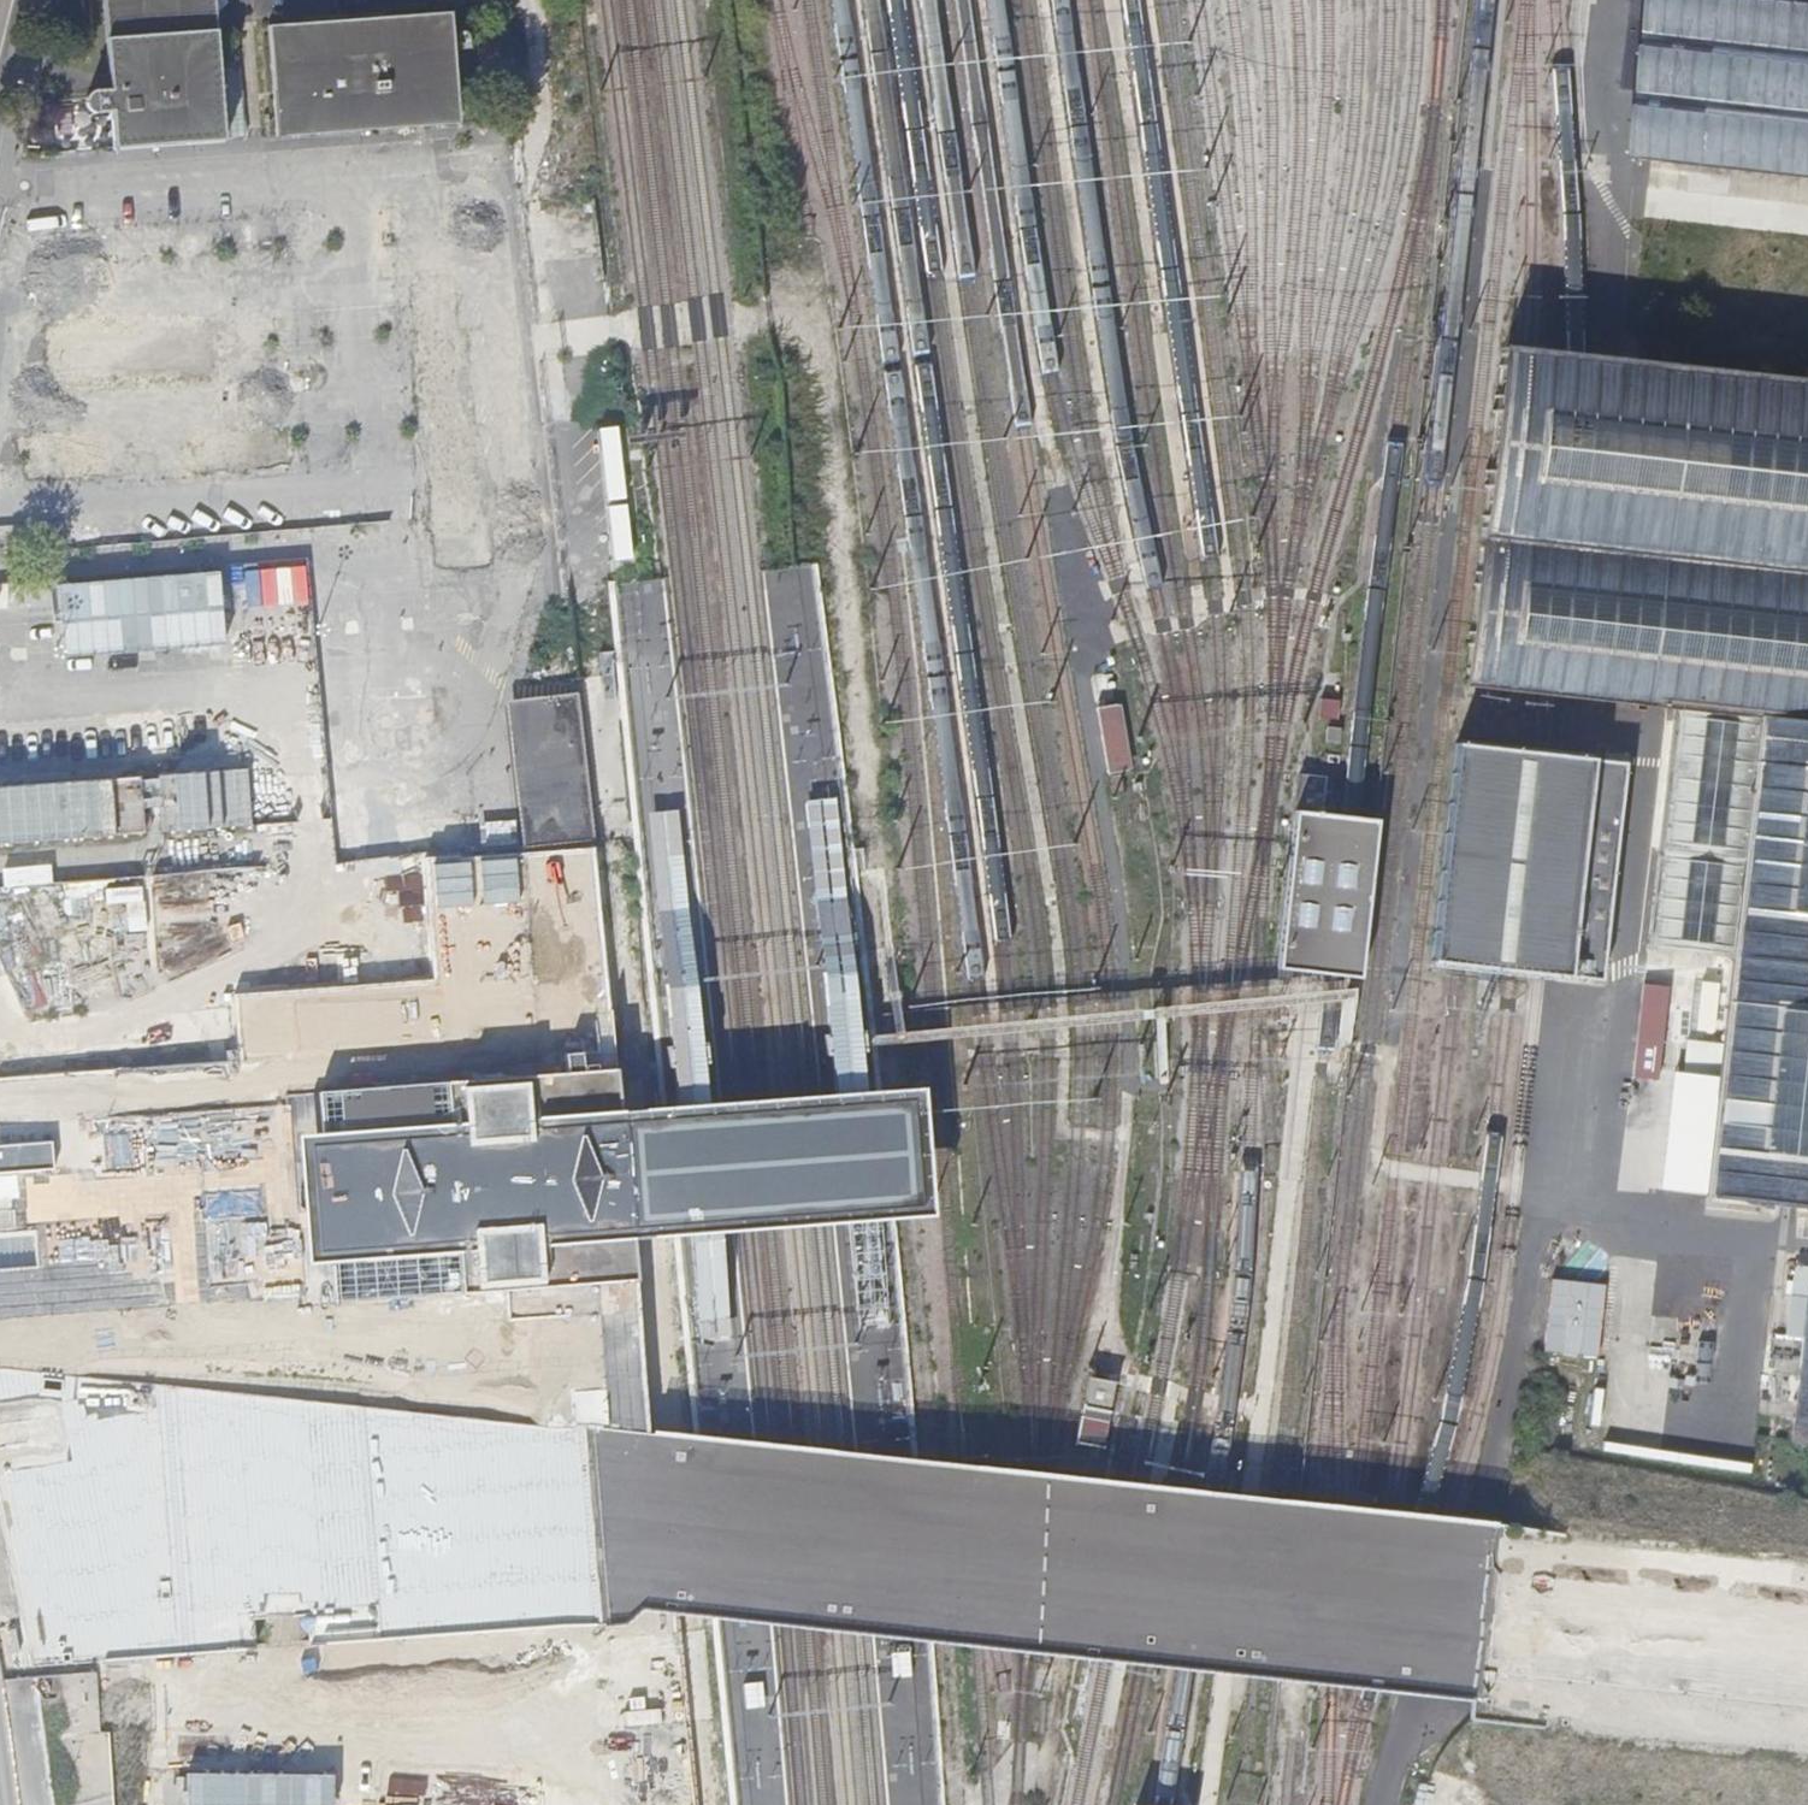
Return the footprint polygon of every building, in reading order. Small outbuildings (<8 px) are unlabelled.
[(111,77),(97,79),(98,92),(91,95),(87,99),(86,105),(89,110),(90,112),(97,116),(113,115),(116,150),(225,142),(215,2),(218,1),(218,0),(105,0),(111,77)] [(1642,156),(1807,174),(1807,0),(1659,0),(1642,156)] [(276,139),(458,125),(448,16),(268,28),(276,139)] [(1647,857),(1637,953),(1721,962),(1696,1201),(1761,1209),(1807,1214),(1807,389),(1574,363),(1526,356),(1491,353),(1453,689),(1488,693),(1540,700),(1665,716),(1647,857)] [(521,848),(522,853),(592,845),(587,810),(586,795),(584,779),(574,698),(504,706),(505,713),(508,735),(514,788),(516,803),(518,819),(521,848)] [(1482,748),(1455,745),(1432,963),(1458,966),(1512,972),(1538,975),(1602,982),(1626,763),(1534,754),(1482,748)] [(1350,820),(1296,814),(1278,976),(1332,982),(1361,985),(1379,823),(1350,820)] [(0,1128),(0,1317),(298,1293),(299,1307),(631,1280),(628,1239),(718,1232),(872,1220),(931,1215),(920,1087),(842,1094),(688,1106),(617,1111),(614,1070),(286,1096),(287,1105),(0,1128)] [(1706,1262),(1704,1281),(1736,1284),(1738,1265),(1706,1262)] [(1550,1351),(1603,1352),(1606,1278),(1552,1276),(1550,1351)] [(1800,1442),(1807,1443),(1807,1362),(1800,1442)] [(591,1421),(586,1448),(615,1453),(620,1427),(591,1421)]
